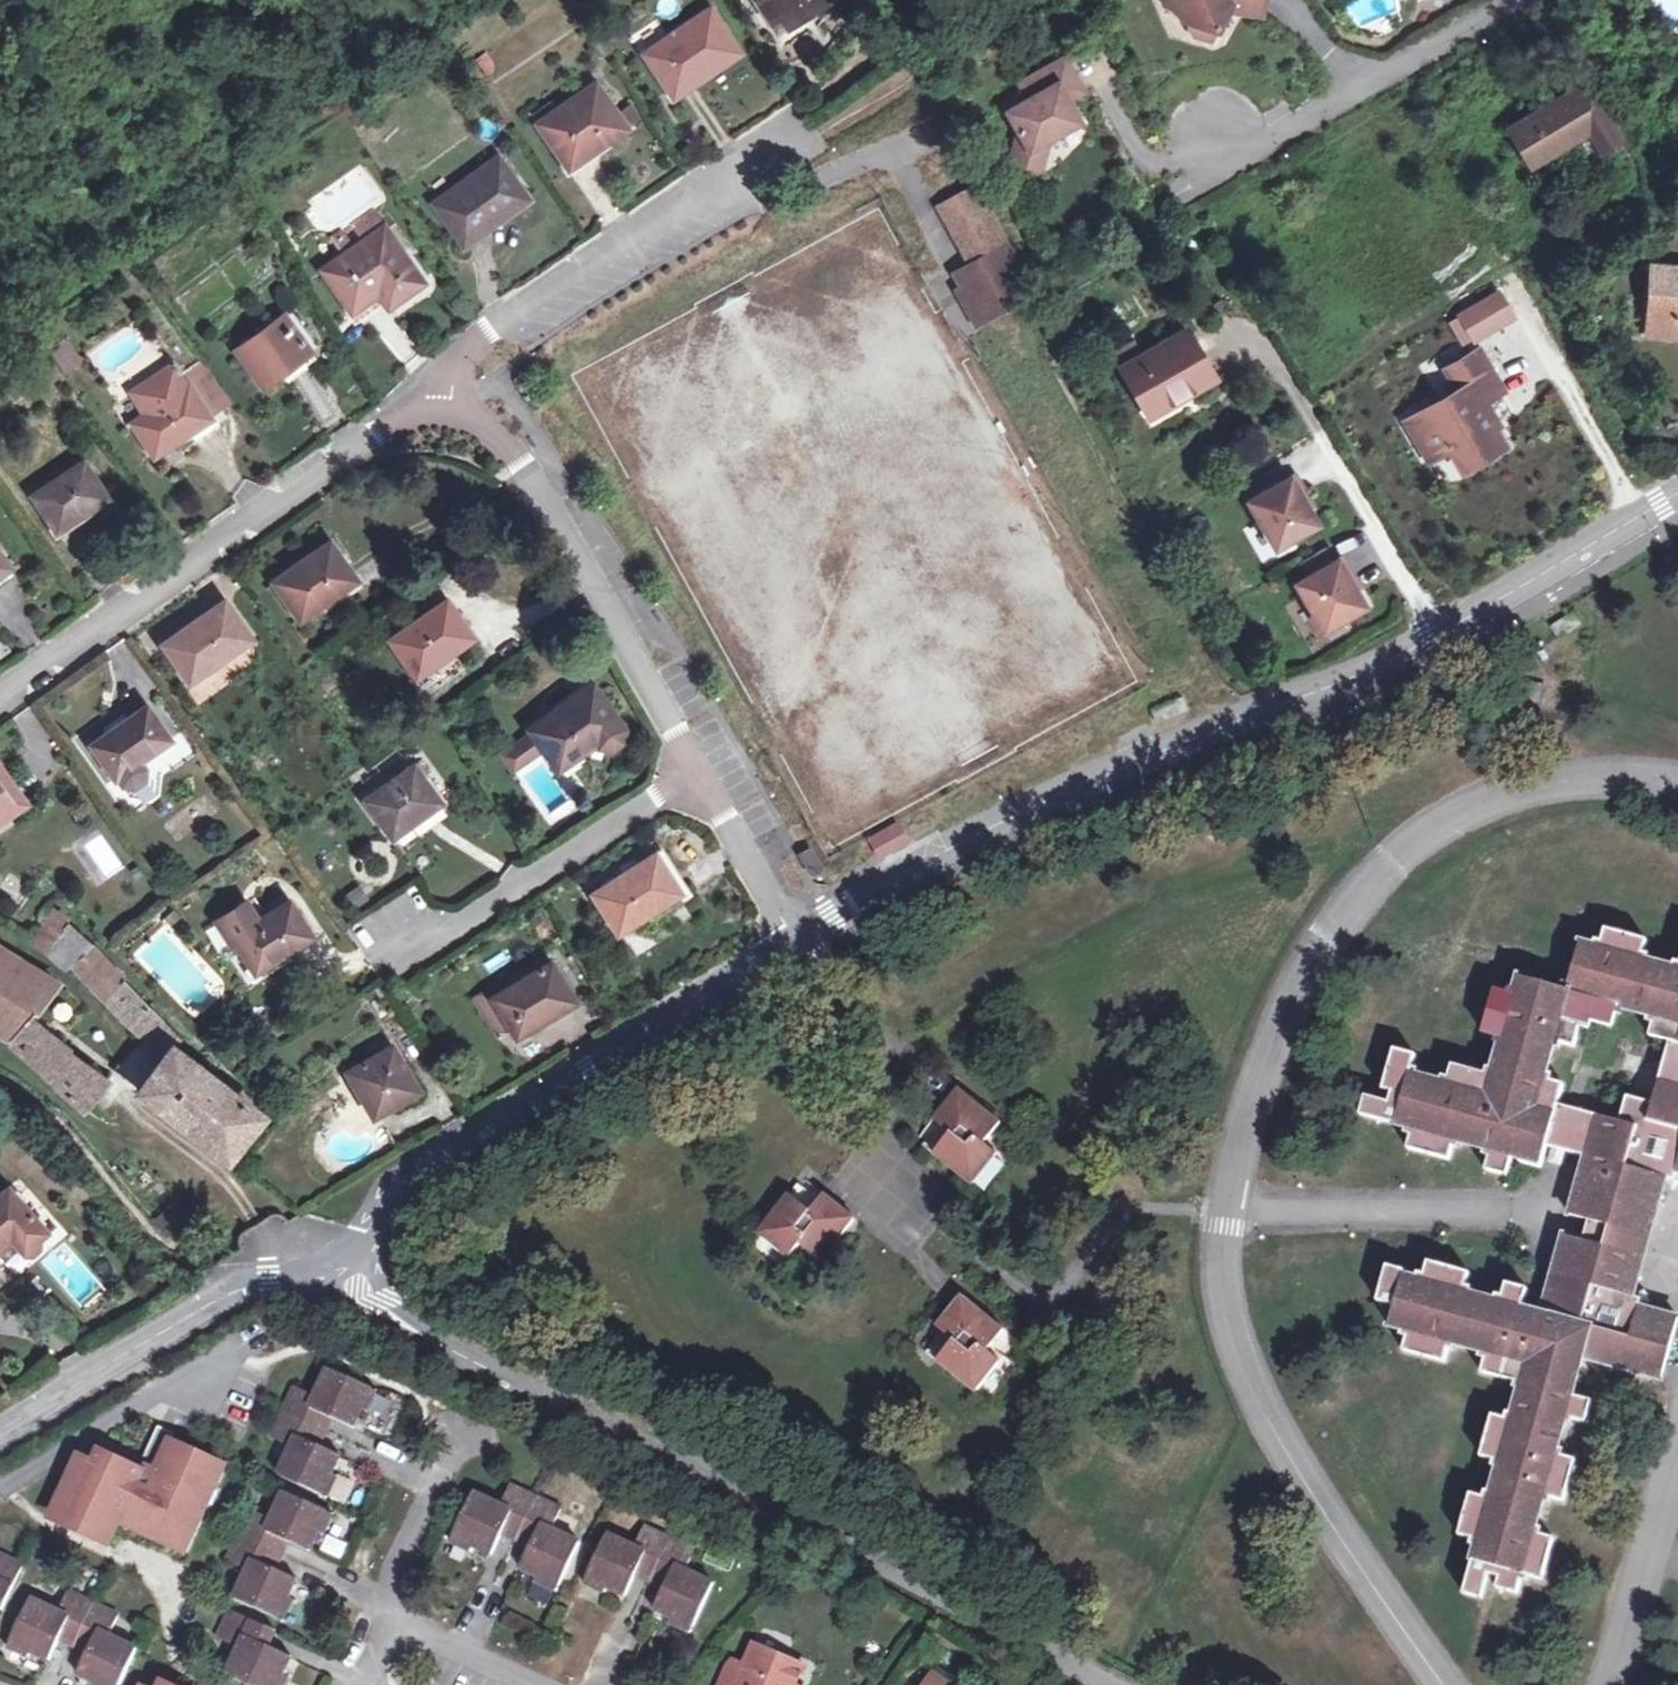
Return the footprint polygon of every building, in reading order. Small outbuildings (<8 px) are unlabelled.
[(770,24),(779,18),(786,29),(829,0),(754,0),(770,24)] [(1174,0),(1158,0),(1168,9),(1185,23),(1177,5),(1174,0)] [(1177,5),(1185,23),(1192,38),(1212,43),(1228,13),(1262,16),(1263,0),(1174,0),(1177,5)] [(1668,31),(1677,26),(1677,0),(1650,0),(1668,31)] [(697,72),(702,79),(738,55),(710,12),(646,55),(670,90),(697,72)] [(1010,164),(1041,173),(1049,142),(1081,124),(1068,102),(1065,95),(1080,87),(1065,61),(1019,88),(1028,103),(1008,115),(1019,134),(1010,164)] [(674,97),(702,79),(697,72),(670,90),(674,97)] [(1586,132),(1599,153),(1619,141),(1586,84),(1508,130),(1530,166),(1549,154),(1586,132)] [(538,126),(564,164),(599,140),(601,142),(623,127),(594,87),(538,126)] [(1084,93),(1080,87),(1065,95),(1068,102),(1084,93)] [(1585,162),(1599,153),(1586,132),(1549,154),(1554,162),(1577,148),(1585,162)] [(434,205),(460,240),(492,217),(496,222),(526,199),(497,159),(434,205)] [(973,189),(963,195),(970,206),(979,201),(973,189)] [(970,206),(963,195),(940,208),(972,265),(954,275),(961,287),(980,322),(1006,309),(1009,272),(1007,267),(1009,266),(1010,258),(979,201),(970,206)] [(390,283),(399,296),(420,281),(370,211),(351,225),(363,243),(324,271),(351,310),(377,291),(390,283)] [(1020,261),(1009,266),(1007,267),(1009,272),(1013,280),(1026,273),(1020,261)] [(1648,271),(1644,334),(1677,336),(1677,272),(1648,271)] [(387,305),(399,296),(390,283),(377,291),(387,305)] [(980,322),(961,287),(955,291),(974,325),(980,322)] [(1501,289),(1455,313),(1471,345),(1518,321),(1501,289)] [(311,353),(283,317),(235,351),(263,388),(311,353)] [(1184,386),(1189,394),(1214,380),(1187,331),(1120,369),(1143,410),(1184,386)] [(63,340),(50,349),(65,371),(78,362),(63,340)] [(1479,351),(1446,371),(1459,393),(1409,422),(1432,461),(1454,448),(1466,469),(1504,446),(1481,406),(1503,392),(1479,351)] [(196,353),(175,367),(183,380),(204,366),(196,353)] [(46,368),(38,357),(28,364),(36,375),(46,368)] [(212,422),(204,410),(183,380),(175,367),(173,364),(131,392),(145,413),(131,423),(137,432),(149,449),(153,455),(186,432),(189,437),(212,422)] [(204,366),(183,380),(204,410),(224,396),(204,366)] [(1148,418),(1189,394),(1184,386),(1143,410),(1148,418)] [(149,449),(137,432),(127,439),(138,456),(149,449)] [(76,512),(79,516),(106,498),(82,462),(31,495),(52,527),(76,512)] [(1287,481),(1246,505),(1273,552),(1315,527),(1287,481)] [(55,532),(79,516),(76,512),(52,527),(55,532)] [(332,563),(340,558),(328,541),(270,581),(299,619),(347,585),(332,563)] [(1293,587),(1321,634),(1362,609),(1335,563),(1330,566),(1322,551),(1298,565),(1306,580),(1293,587)] [(0,555),(0,573),(8,566),(0,555)] [(355,579),(340,558),(332,563),(347,585),(355,579)] [(250,638),(223,599),(162,643),(189,682),(250,638)] [(388,640),(412,674),(445,650),(448,654),(470,638),(445,601),(388,640)] [(1575,612),(1551,628),(1560,641),(1584,626),(1575,612)] [(584,747),(618,723),(590,686),(529,728),(556,767),(584,747)] [(1181,696),(1150,707),(1154,719),(1185,708),(1181,696)] [(143,780),(144,768),(139,761),(169,739),(146,706),(90,745),(119,786),(130,789),(143,780)] [(618,723),(584,747),(589,755),(623,731),(618,723)] [(438,802),(411,766),(365,801),(390,836),(438,802)] [(130,789),(119,786),(128,797),(138,799),(149,791),(150,777),(144,768),(143,780),(130,789)] [(0,774),(0,819),(22,803),(0,774)] [(899,831),(893,834),(899,845),(905,841),(899,831)] [(893,834),(875,844),(881,855),(899,845),(893,834)] [(811,849),(804,853),(813,871),(821,867),(811,849)] [(679,893),(653,854),(591,893),(618,933),(679,893)] [(256,920),(243,901),(215,920),(230,944),(235,941),(255,970),(309,935),(287,900),(256,920)] [(45,950),(64,919),(65,917),(51,908),(30,940),(45,950)] [(64,919),(45,950),(63,971),(70,965),(103,1001),(126,980),(94,946),(64,919)] [(1543,1168),(1549,1148),(1588,1159),(1566,1237),(1644,1261),(1667,1179),(1669,1172),(1677,1174),(1677,964),(1676,963),(1675,969),(1651,962),(1653,957),(1646,955),(1649,942),(1606,930),(1603,942),(1597,940),(1595,947),(1583,943),(1571,983),(1565,982),(1564,988),(1549,983),(1548,988),(1540,986),(1541,982),(1521,975),(1517,990),(1510,989),(1509,996),(1496,992),(1485,1034),(1497,1038),(1495,1043),(1501,1045),(1495,1070),(1488,1069),(1487,1076),(1455,1067),(1450,1080),(1445,1078),(1444,1083),(1420,1076),(1421,1072),(1414,1070),(1419,1057),(1396,1051),(1384,1091),(1395,1094),(1392,1105),(1367,1098),(1362,1117),(1408,1130),(1406,1136),(1412,1138),(1409,1150),(1451,1161),(1455,1150),(1461,1151),(1463,1145),(1487,1152),(1485,1158),(1491,1159),(1488,1173),(1509,1177),(1514,1161),(1543,1168)] [(11,1039),(9,1042),(81,1110),(106,1081),(53,1044),(55,1041),(27,1019),(56,980),(33,966),(0,946),(0,1033),(11,1039)] [(550,962),(502,991),(491,998),(507,1023),(516,1038),(537,1025),(534,1019),(570,996),(550,962)] [(164,1021),(126,980),(103,1001),(141,1042),(164,1021)] [(488,1035),(507,1023),(491,998),(502,991),(496,981),(467,999),(488,1035)] [(575,1004),(570,996),(534,1019),(537,1025),(538,1027),(575,1004)] [(164,1021),(141,1042),(164,1058),(171,1048),(179,1038),(164,1021)] [(417,1091),(391,1046),(346,1072),(372,1117),(417,1091)] [(171,1048),(164,1058),(140,1091),(227,1158),(259,1114),(221,1086),(171,1048)] [(226,1080),(221,1086),(259,1114),(263,1109),(226,1080)] [(935,1156),(973,1186),(999,1153),(986,1143),(1001,1122),(959,1090),(935,1120),(951,1134),(935,1156)] [(1669,1172),(1667,1179),(1671,1187),(1677,1182),(1677,1174),(1669,1172)] [(810,1209),(823,1193),(804,1178),(792,1194),(810,1209)] [(12,1243),(22,1254),(28,1254),(36,1248),(36,1242),(32,1237),(41,1228),(2,1185),(0,1187),(0,1254),(12,1243)] [(758,1234),(790,1259),(800,1246),(821,1262),(856,1219),(826,1195),(812,1211),(790,1194),(758,1234)] [(1644,1261),(1566,1237),(1544,1315),(1533,1312),(1532,1316),(1523,1314),(1528,1291),(1509,1286),(1506,1297),(1498,1295),(1496,1302),(1473,1295),(1475,1289),(1468,1287),(1472,1275),(1430,1263),(1426,1276),(1419,1274),(1418,1280),(1406,1276),(1407,1272),(1390,1267),(1379,1303),(1397,1308),(1392,1327),(1404,1330),(1402,1336),(1410,1338),(1405,1352),(1447,1364),(1450,1351),(1458,1352),(1459,1347),(1483,1353),(1481,1359),(1488,1361),(1485,1374),(1517,1383),(1515,1390),(1523,1391),(1515,1414),(1509,1412),(1507,1419),(1495,1416),(1484,1458),(1496,1461),(1494,1468),(1500,1469),(1494,1493),(1488,1491),(1486,1498),(1472,1494),(1461,1537),(1473,1540),(1472,1547),(1478,1548),(1466,1594),(1484,1599),(1491,1575),(1502,1578),(1499,1590),(1519,1595),(1523,1583),(1529,1585),(1531,1578),(1544,1582),(1556,1540),(1543,1536),(1545,1530),(1538,1528),(1546,1503),(1552,1505),(1554,1499),(1566,1503),(1578,1461),(1565,1457),(1567,1451),(1562,1450),(1569,1426),(1574,1428),(1576,1421),(1588,1424),(1593,1403),(1576,1398),(1580,1382),(1575,1380),(1577,1371),(1582,1373),(1586,1361),(1645,1377),(1650,1357),(1669,1362),(1677,1329),(1677,1319),(1639,1308),(1632,1306),(1634,1297),(1644,1261)] [(1642,1293),(1634,1297),(1632,1306),(1639,1308),(1647,1303),(1642,1293)] [(943,1364),(980,1393),(1001,1365),(988,1354),(1005,1331),(964,1300),(942,1330),(959,1342),(943,1364)] [(1664,1382),(1669,1362),(1650,1357),(1645,1377),(1664,1382)] [(336,1456),(320,1448),(305,1441),(319,1412),(334,1419),(350,1426),(358,1410),(363,1412),(372,1392),(326,1371),(315,1397),(295,1387),(271,1440),(290,1450),(279,1475),(324,1497),(334,1478),(328,1474),(336,1456)] [(305,1441),(320,1448),(334,1419),(319,1412),(305,1441)] [(97,1528),(111,1534),(116,1525),(122,1514),(146,1526),(141,1537),(181,1556),(223,1467),(169,1442),(172,1434),(156,1426),(155,1429),(157,1430),(138,1471),(136,1469),(97,1452),(92,1464),(77,1457),(56,1502),(57,1503),(75,1511),(67,1527),(92,1539),(93,1538),(97,1528)] [(155,1429),(136,1469),(138,1471),(157,1430),(155,1429)] [(492,1554),(499,1537),(506,1522),(532,1534),(525,1548),(517,1565),(537,1575),(535,1580),(554,1588),(576,1544),(550,1531),(559,1512),(506,1488),(498,1507),(471,1495),(450,1541),(470,1550),(472,1545),(492,1554)] [(293,1578),(277,1570),(262,1563),(275,1536),(289,1543),(306,1551),(314,1533),(319,1535),(329,1514),(283,1493),(270,1520),(250,1511),(227,1563),(246,1572),(234,1598),(280,1620),(289,1600),(284,1597),(293,1578)] [(75,1511),(57,1503),(50,1518),(67,1527),(75,1511)] [(116,1525),(141,1537),(146,1526),(122,1514),(116,1525)] [(506,1522),(499,1537),(525,1548),(532,1534),(506,1522)] [(106,1544),(111,1534),(97,1528),(93,1538),(106,1544)] [(625,1595),(633,1577),(639,1564),(667,1577),(662,1590),(653,1608),(671,1617),(668,1622),(689,1631),(710,1585),(684,1572),(693,1552),(641,1528),(631,1548),(606,1537),(583,1583),(603,1593),(606,1586),(625,1595)] [(262,1563),(277,1570),(289,1543),(275,1536),(262,1563)] [(4,1599),(21,1564),(0,1554),(0,1597),(4,1599)] [(639,1564),(633,1577),(662,1590),(667,1577),(639,1564)] [(58,1641),(64,1628),(91,1642),(86,1655),(76,1673),(94,1682),(93,1684),(118,1684),(134,1650),(109,1637),(118,1618),(65,1592),(56,1613),(30,1600),(7,1646),(28,1656),(31,1651),(49,1660),(58,1641)] [(262,1627),(228,1611),(215,1639),(240,1650),(228,1675),(244,1682),(245,1684),(279,1684),(283,1677),(279,1675),(288,1656),(270,1648),(256,1641),(262,1627)] [(256,1641),(270,1648),(276,1634),(262,1627),(256,1641)] [(64,1628),(58,1641),(86,1655),(91,1642),(64,1628)] [(800,1669),(752,1650),(744,1670),(735,1667),(725,1668),(718,1684),(793,1684),(800,1669)]
